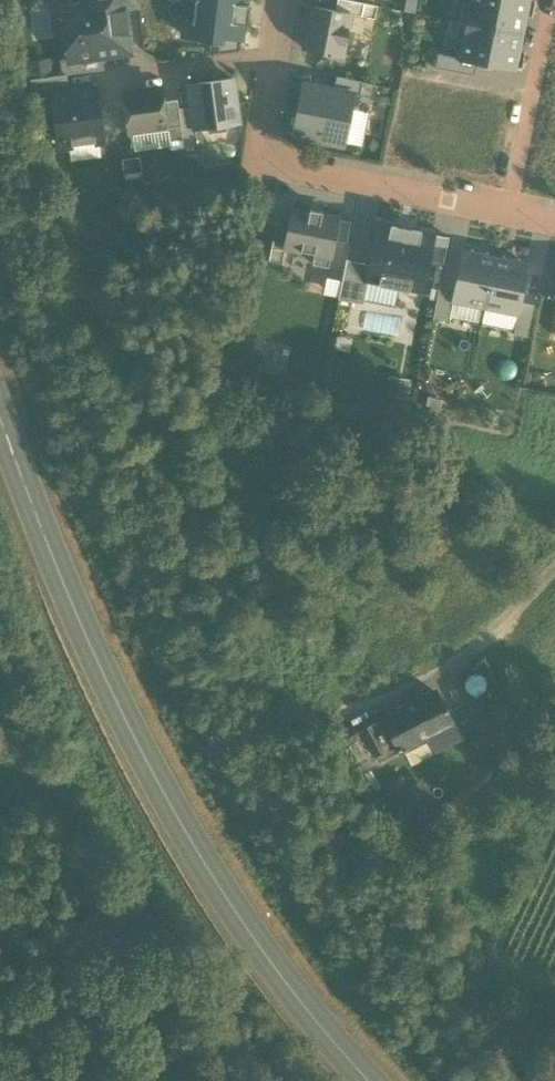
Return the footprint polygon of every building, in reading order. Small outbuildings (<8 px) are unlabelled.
[(64,22),(69,59),(69,61),(102,56),(131,53),(126,11),(124,0),(120,0),(118,0),(99,3),(85,5),(87,18),(64,22)] [(126,11),(139,9),(137,0),(124,0),(126,11)] [(220,40),(221,40),(222,35),(241,38),(243,24),(248,25),(250,5),(246,5),(246,0),(188,0),(183,35),(220,40)] [(348,0),(337,0),(335,11),(351,14),(375,19),(377,6),(348,0)] [(414,14),(417,0),(406,0),(404,12),(414,14)] [(466,23),(521,34),(528,0),(471,0),(466,23)] [(87,18),(85,5),(62,8),(64,22),(87,18)] [(335,11),(312,6),(304,49),(342,56),(351,14),(335,11)] [(477,62),(514,70),(521,34),(466,23),(459,58),(459,59),(477,62)] [(221,40),(220,40),(218,54),(240,51),(241,38),(222,35),(221,40)] [(320,67),(321,52),(294,50),(293,65),(320,67)] [(474,75),(477,62),(459,59),(459,58),(438,54),(435,68),(474,75)] [(69,61),(69,59),(60,59),(62,75),(66,74),(104,70),(102,56),(69,61)] [(29,63),(31,77),(50,74),(48,61),(29,63)] [(53,94),(69,92),(66,74),(62,75),(31,80),(40,109),(55,107),(53,94)] [(336,77),(333,90),(355,94),(373,98),(376,84),(336,77)] [(192,106),(195,128),(209,127),(209,132),(225,130),(224,124),(238,123),(233,79),(189,85),(192,106)] [(333,90),(303,84),(292,135),(344,146),(355,94),(333,90)] [(164,101),(162,88),(123,94),(128,132),(132,131),(168,127),(164,101)] [(99,142),(102,141),(95,89),(69,92),(53,94),(55,107),(56,119),(61,118),(64,146),(69,146),(99,142)] [(169,141),(183,139),(178,108),(177,100),(164,101),(168,127),(169,141)] [(192,106),(178,108),(183,139),(184,148),(197,146),(195,128),(192,106)] [(170,147),(169,141),(168,127),(132,131),(135,151),(170,147)] [(99,142),(69,146),(71,160),(101,156),(99,142)] [(122,159),(124,174),(141,172),(140,157),(122,159)] [(289,224),(284,247),(315,253),(312,264),(328,268),(334,240),(339,219),(322,215),(322,212),(310,209),(309,213),(293,209),(289,224)] [(351,221),(339,219),(334,240),(347,243),(351,221)] [(284,247),(289,224),(276,221),(269,261),(281,264),(284,247)] [(433,234),(379,223),(370,264),(367,282),(368,282),(364,300),(395,306),(399,288),(421,293),(428,260),(433,234)] [(443,263),(449,238),(433,234),(428,260),(443,263)] [(471,249),(470,254),(488,258),(489,253),(471,249)] [(520,301),(527,266),(519,264),(501,261),(488,258),(470,254),(462,253),(455,288),(453,299),(484,305),(517,312),(520,301)] [(502,256),(501,261),(519,264),(520,259),(502,256)] [(370,264),(346,260),(338,299),(363,304),(364,300),(368,282),(367,282),(370,264)] [(453,299),(455,288),(439,285),(432,318),(449,321),(450,316),(453,299)] [(480,323),(484,305),(453,299),(450,316),(480,323)] [(535,304),(520,301),(517,312),(514,330),(513,334),(528,337),(535,304)] [(484,305),(480,323),(514,330),(517,312),(484,305)] [(391,376),(386,395),(406,399),(410,380),(391,376)] [(429,737),(437,752),(460,740),(452,725),(446,712),(448,711),(447,708),(444,709),(435,693),(384,719),(401,751),(424,739),(429,737)] [(368,727),(385,759),(401,751),(384,719),(368,727)] [(364,771),(377,764),(361,731),(347,738),(364,771)] [(390,793),(404,813),(421,802),(407,782),(390,793)]
